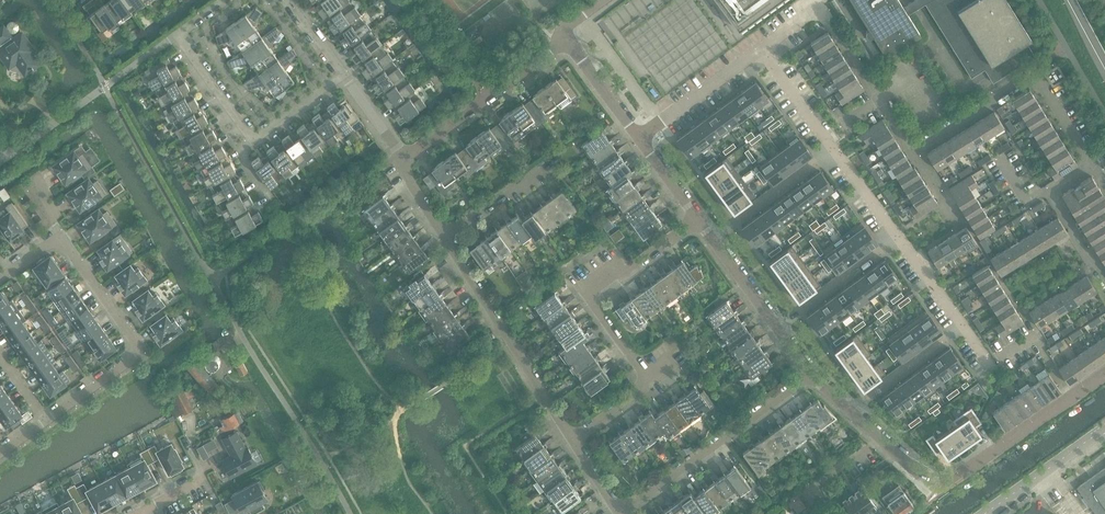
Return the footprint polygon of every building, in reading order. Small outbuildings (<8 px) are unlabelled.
[(82,5),(85,10),(99,0),(89,0),(82,5)] [(97,10),(90,15),(87,18),(93,26),(96,23),(102,31),(109,26),(112,31),(119,26),(120,26),(117,21),(116,21),(105,5),(105,4),(102,0),(100,0),(96,3),(99,7),(97,9),(97,10)] [(105,4),(105,5),(116,21),(117,21),(123,16),(126,21),(133,16),(134,16),(131,11),(130,11),(122,0),(111,0),(105,4)] [(130,11),(131,11),(137,6),(140,11),(147,6),(148,6),(144,1),(143,0),(122,0),(130,11)] [(326,15),(346,0),(315,0),(321,8),(318,10),(323,17),(326,15)] [(332,23),(329,25),(334,32),(337,30),(358,14),(359,15),(360,14),(355,6),(353,7),(348,0),(346,0),(326,15),(332,23)] [(738,29),(778,0),(717,0),(738,29)] [(871,37),(872,37),(873,36),(886,56),(921,35),(908,15),(913,11),(921,6),(923,5),(925,4),(971,77),(985,69),(989,76),(993,83),(1035,56),(1027,43),(1032,40),(1007,0),(915,0),(903,7),(898,0),(851,0),(869,29),(868,30),(867,31),(866,33),(868,37),(869,37),(871,37)] [(246,14),(236,22),(252,44),(262,37),(253,25),(263,12),(256,7),(246,14)] [(343,38),(340,40),(345,47),(348,45),(369,29),(370,30),(371,29),(366,21),(364,22),(359,15),(358,14),(337,30),(343,38)] [(226,29),(216,36),(219,44),(234,40),(242,51),(252,44),(236,22),(226,29)] [(0,48),(15,38),(5,25),(0,29),(0,48)] [(277,26),(262,37),(252,44),(268,66),(278,59),(270,48),(281,31),(277,26)] [(359,60),(380,45),(382,44),(377,36),(375,37),(370,30),(369,29),(348,45),(354,53),(351,55),(356,63),(359,60)] [(811,43),(817,52),(834,42),(828,32),(811,43)] [(34,68),(33,68),(39,64),(37,61),(37,59),(36,56),(35,55),(32,54),(31,51),(30,52),(27,48),(31,46),(22,33),(15,38),(0,48),(7,58),(6,62),(9,67),(12,70),(18,71),(22,69),(25,74),(31,69),(32,70),(34,68)] [(834,42),(817,52),(823,62),(840,51),(834,42)] [(242,51),(227,62),(231,68),(250,62),(258,73),(268,66),(252,44),(242,51)] [(359,60),(365,68),(362,70),(367,78),(370,76),(370,75),(391,60),(393,59),(388,51),(386,53),(380,45),(359,60)] [(293,48),(278,59),(268,66),(284,89),(285,88),(294,82),(286,70),(297,55),(293,48)] [(840,51),(823,62),(829,72),(846,61),(840,51)] [(145,71),(150,80),(148,81),(153,89),(154,88),(154,87),(177,74),(177,75),(181,73),(176,65),(173,67),(168,58),(145,71)] [(391,60),(370,75),(370,76),(376,83),(373,85),(378,93),(381,91),(381,90),(402,75),(404,74),(399,66),(397,68),(391,60)] [(846,61),(829,72),(835,81),(852,70),(846,61)] [(1049,71),(1045,73),(1053,85),(1065,78),(1063,74),(1058,65),(1049,71)] [(258,73),(243,84),(248,89),(266,84),(275,96),(284,89),(268,66),(258,73)] [(852,70),(835,81),(841,90),(858,79),(852,70)] [(159,96),(157,97),(162,105),(164,104),(163,103),(186,90),(187,91),(190,89),(185,81),(182,83),(177,75),(177,74),(154,87),(154,88),(159,96)] [(381,91),(387,98),(384,100),(389,108),(392,106),(392,105),(413,90),(415,89),(410,82),(408,83),(402,75),(381,90),(381,91)] [(556,104),(560,109),(578,96),(566,80),(565,81),(561,84),(560,84),(556,79),(545,87),(557,103),(556,104)] [(864,90),(858,79),(841,90),(835,94),(842,104),(864,90)] [(754,83),(744,90),(757,108),(767,101),(754,83)] [(533,96),(537,101),(536,101),(537,102),(532,105),(532,104),(532,105),(544,121),(554,113),(553,111),(550,108),(556,104),(557,103),(545,87),(533,96)] [(1012,99),(1018,109),(1035,98),(1029,89),(1012,99)] [(139,90),(133,93),(136,98),(141,95),(139,90)] [(168,112),(167,113),(171,121),(173,120),(172,120),(195,107),(196,107),(199,105),(194,97),(191,99),(187,91),(186,90),(163,103),(164,104),(168,112)] [(413,90),(392,105),(392,106),(398,113),(395,116),(400,123),(426,104),(420,97),(419,98),(413,90)] [(744,90),(734,98),(747,115),(757,108),(744,90)] [(734,98),(725,105),(738,122),(747,115),(734,98)] [(1018,109),(1024,119),(1041,108),(1035,98),(1018,109)] [(334,102),(327,108),(329,110),(330,110),(345,132),(346,133),(353,128),(355,131),(364,125),(345,99),(336,105),(334,102)] [(531,105),(532,105),(527,109),(527,108),(526,109),(523,103),(511,112),(527,133),(544,121),(532,105),(531,105)] [(725,105),(715,112),(728,129),(738,122),(725,105)] [(195,107),(172,120),(173,120),(177,128),(176,129),(180,137),(182,136),(205,123),(208,122),(203,114),(200,115),(196,107),(195,107)] [(1024,119),(1030,128),(1047,117),(1041,108),(1024,119)] [(330,142),(330,143),(331,144),(338,139),(337,137),(345,132),(330,110),(329,110),(321,116),(319,113),(312,119),(314,121),(315,121),(330,142)] [(499,129),(498,129),(510,145),(527,133),(511,112),(500,120),(503,125),(503,126),(499,129)] [(715,112),(705,119),(719,136),(728,129),(715,112)] [(994,112),(985,118),(994,133),(1004,127),(994,112)] [(1047,117),(1030,128),(1036,138),(1053,127),(1047,117)] [(985,118),(975,124),(985,139),(994,133),(985,118)] [(705,119),(696,126),(709,144),(719,136),(705,119)] [(874,139),(889,130),(883,119),(860,134),(867,144),(874,139)] [(315,153),(315,154),(316,155),(323,150),(322,148),(330,143),(330,142),(315,121),(314,121),(306,127),(304,124),(297,129),(299,132),(315,153)] [(191,153),(191,152),(214,139),(214,140),(217,138),(213,130),(210,132),(205,123),(182,136),(187,145),(185,146),(189,154),(191,153)] [(975,124),(966,130),(975,145),(985,139),(975,124)] [(696,126),(686,133),(699,151),(709,144),(696,126)] [(1036,138),(1042,147),(1059,136),(1053,127),(1036,138)] [(493,158),(499,153),(510,145),(498,129),(498,130),(494,133),(493,133),(489,128),(478,136),(490,152),(489,152),(493,158)] [(602,130),(583,144),(587,149),(585,151),(589,156),(591,154),(610,141),(602,130)] [(874,139),(879,148),(895,138),(889,130),(874,139)] [(966,130),(956,136),(966,151),(975,145),(966,130)] [(300,164),(299,165),(301,166),(308,161),(307,159),(315,154),(315,153),(299,132),(291,138),(289,135),(282,140),(284,143),(300,164)] [(686,133),(677,140),(690,158),(699,151),(686,133)] [(466,145),(470,150),(469,150),(470,151),(465,154),(465,153),(465,154),(477,170),(487,162),(487,161),(487,162),(484,157),(489,152),(490,152),(478,136),(466,145)] [(956,136),(946,142),(956,157),(966,151),(956,136)] [(1042,147),(1048,157),(1065,146),(1059,136),(1042,147)] [(895,138),(879,148),(885,157),(901,148),(895,138)] [(214,139),(191,152),(191,153),(196,161),(194,162),(198,170),(200,169),(200,168),(223,155),(223,156),(226,154),(222,146),(219,148),(214,140),(214,139)] [(798,139),(789,146),(802,163),(811,156),(798,139)] [(610,141),(591,154),(599,164),(617,151),(610,141)] [(946,142),(937,148),(947,163),(956,157),(946,142)] [(299,165),(300,164),(284,143),(276,149),(274,146),(267,151),(269,154),(285,175),(284,176),(286,177),(293,172),(292,170),(299,165)] [(789,146),(779,153),(792,170),(802,163),(789,146)] [(1048,157),(1054,166),(1071,155),(1065,146),(1048,157)] [(901,148),(885,157),(891,167),(906,157),(901,148)] [(937,148),(927,154),(937,169),(947,163),(937,148)] [(91,166),(83,154),(78,157),(74,151),(53,166),(66,184),(72,180),(73,181),(82,175),(81,173),(91,166)] [(599,164),(602,169),(600,171),(604,177),(606,175),(625,161),(617,151),(599,164)] [(462,172),(466,177),(465,177),(466,178),(477,170),(465,154),(464,154),(465,154),(460,158),(460,157),(459,157),(456,152),(444,161),(456,177),(462,172)] [(779,153),(769,160),(782,178),(792,170),(779,153)] [(284,176),(285,175),(269,154),(261,160),(259,157),(252,162),(270,188),(278,183),(277,181),(284,176)] [(205,177),(203,178),(208,186),(209,185),(232,172),(235,170),(231,162),(228,164),(223,156),(223,155),(200,168),(200,169),(205,177)] [(1054,166),(1048,169),(1055,179),(1077,165),(1071,155),(1054,166)] [(906,157),(891,167),(897,176),(912,167),(906,157)] [(769,160),(760,167),(773,185),(782,178),(769,160)] [(444,161),(433,169),(436,174),(436,175),(432,178),(431,178),(443,195),(454,186),(450,181),(456,177),(444,161)] [(632,172),(632,171),(625,161),(606,175),(613,185),(627,175),(627,176),(632,172)] [(722,162),(704,175),(712,185),(730,171),(722,162)] [(897,176),(903,186),(920,175),(914,166),(912,167),(897,176)] [(737,181),(730,171),(712,185),(719,194),(737,181)] [(209,185),(214,193),(212,194),(217,202),(218,201),(241,188),(244,187),(240,179),(237,180),(232,172),(209,185)] [(819,172),(810,179),(823,196),(832,189),(819,172)] [(616,199),(634,186),(627,176),(627,175),(613,185),(608,189),(612,194),(609,196),(613,201),(616,199)] [(903,186),(909,196),(926,185),(920,175),(903,186)] [(949,189),(955,199),(971,189),(978,185),(972,175),(949,189)] [(1062,195),(1104,262),(1104,261),(1104,198),(1092,176),(1080,183),(1081,185),(1074,190),(1073,188),(1062,195)] [(86,207),(87,209),(97,202),(95,200),(106,193),(97,181),(93,184),(89,178),(67,193),(80,211),(86,207)] [(810,179),(800,186),(813,204),(823,196),(810,179)] [(737,181),(719,194),(726,204),(744,191),(737,181)] [(926,185),(909,196),(915,205),(932,194),(926,185)] [(616,199),(619,204),(617,206),(621,212),(623,210),(623,209),(642,196),(634,186),(616,199)] [(800,186),(790,193),(803,211),(813,204),(800,186)] [(241,188),(218,201),(223,210),(221,211),(226,218),(228,217),(227,217),(250,204),(250,205),(254,203),(249,195),(246,197),(241,188)] [(5,189),(0,192),(0,194),(4,199),(9,195),(5,189)] [(977,198),(971,189),(955,199),(961,208),(977,198)] [(563,190),(552,197),(566,216),(576,208),(563,190)] [(744,191),(726,204),(733,214),(751,201),(744,191)] [(790,193),(780,200),(794,218),(803,211),(790,193)] [(915,205),(909,208),(916,219),(938,204),(932,194),(915,205)] [(368,214),(366,215),(370,221),(372,219),(391,205),(383,195),(364,208),(368,214)] [(642,196),(623,209),(623,210),(631,220),(649,206),(642,196)] [(552,197),(542,205),(556,223),(566,216),(552,197)] [(983,208),(977,198),(961,208),(967,218),(983,208)] [(780,200),(771,208),(784,225),(794,218),(780,200)] [(6,207),(9,212),(0,219),(0,224),(4,230),(2,232),(6,238),(9,237),(10,238),(23,229),(22,229),(28,225),(19,211),(12,202),(6,207)] [(250,204),(227,217),(228,217),(232,226),(230,227),(235,235),(263,219),(258,211),(255,213),(250,205),(250,204)] [(391,205),(372,219),(380,229),(398,216),(391,205)] [(542,205),(532,212),(545,231),(546,231),(556,223),(542,205)] [(634,225),(632,226),(636,232),(657,217),(649,206),(631,220),(634,225)] [(771,208),(761,215),(774,232),(784,225),(771,208)] [(989,218),(983,208),(967,218),(973,227),(989,218)] [(77,224),(90,242),(96,238),(97,239),(106,233),(105,231),(116,224),(107,211),(103,215),(99,209),(77,224)] [(522,220),(531,233),(533,236),(535,239),(540,235),(542,237),(547,233),(546,231),(545,231),(532,212),(522,220)] [(518,214),(507,222),(521,241),(523,243),(533,236),(531,233),(522,220),(518,214)] [(761,215),(751,222),(764,239),(774,232),(761,215)] [(398,216),(380,229),(387,239),(406,226),(398,216)] [(1058,217),(1048,223),(1058,239),(1068,233),(1058,217)] [(989,218),(973,227),(979,237),(995,227),(989,218)] [(507,222),(497,230),(511,248),(521,241),(507,222)] [(751,222),(742,229),(755,247),(764,239),(751,222)] [(1048,223),(1039,229),(1048,245),(1058,239),(1048,223)] [(118,225),(111,230),(115,236),(122,231),(118,225)] [(406,226),(387,239),(395,250),(413,236),(406,226)] [(864,227),(854,234),(867,252),(877,245),(864,227)] [(967,227),(957,233),(967,249),(976,242),(967,227)] [(619,229),(610,235),(615,242),(624,236),(619,229)] [(1039,229),(1029,235),(1039,251),(1048,245),(1039,229)] [(497,230),(487,237),(500,256),(502,258),(513,251),(511,248),(497,230)] [(957,233),(947,239),(957,255),(967,249),(957,233)] [(854,234),(845,242),(858,259),(867,252),(854,234)] [(1029,235),(1019,241),(1029,257),(1039,251),(1029,235)] [(413,236),(395,250),(398,255),(396,256),(400,262),(402,260),(421,247),(413,236)] [(487,237),(476,245),(470,249),(484,268),(500,256),(487,237)] [(117,245),(113,239),(98,250),(102,255),(99,258),(107,270),(114,266),(115,267),(124,261),(123,259),(129,255),(120,243),(117,245)] [(947,239),(938,245),(947,261),(957,255),(947,239)] [(1019,241),(1010,247),(1020,263),(1029,257),(1019,241)] [(845,242),(835,249),(848,266),(858,259),(845,242)] [(938,245),(928,251),(938,267),(947,261),(938,245)] [(406,265),(403,267),(407,272),(428,257),(421,247),(402,260),(406,265)] [(1010,247),(1000,253),(1010,269),(1020,263),(1010,247)] [(835,249),(825,256),(838,274),(848,266),(835,249)] [(787,251),(770,264),(777,273),(795,260),(787,251)] [(1000,253),(991,259),(1000,275),(1010,269),(1000,253)] [(38,262),(39,264),(33,268),(41,279),(42,278),(47,285),(63,273),(58,267),(59,266),(52,255),(46,259),(45,257),(45,256),(37,262),(38,262)] [(802,270),(795,260),(777,273),(784,283),(802,270)] [(702,275),(703,275),(701,268),(698,268),(697,264),(694,265),(689,269),(683,261),(673,269),(686,287),(697,280),(696,279),(702,275)] [(885,261),(875,268),(888,285),(898,278),(885,261)] [(120,280),(117,283),(125,295),(131,291),(133,292),(142,286),(141,284),(147,280),(138,268),(135,270),(130,264),(116,275),(120,280)] [(988,265),(972,275),(978,284),(994,275),(988,265)] [(875,268),(865,275),(878,292),(888,285),(875,268)] [(673,269),(662,276),(676,295),(686,287),(673,269)] [(809,280),(802,270),(784,283),(792,293),(809,280)] [(424,274),(403,289),(411,299),(432,284),(424,274)] [(865,275),(856,282),(869,300),(878,292),(865,275)] [(978,284),(984,294),(1000,284),(994,275),(978,284)] [(1087,275),(1077,282),(1087,297),(1096,291),(1087,275)] [(65,276),(49,288),(46,290),(53,300),(57,298),(72,287),(65,276)] [(662,276),(652,284),(666,302),(676,295),(662,276)] [(816,290),(809,280),(792,293),(799,303),(816,290)] [(17,291),(22,288),(17,281),(13,285),(17,291)] [(856,282),(846,289),(859,307),(869,300),(856,282)] [(1077,282),(1068,288),(1077,303),(1087,297),(1077,282)] [(432,284),(411,299),(419,310),(440,294),(432,284)] [(652,284),(642,291),(655,310),(666,302),(652,284)] [(984,294),(990,303),(1006,294),(1000,284),(984,294)] [(80,297),(72,287),(57,298),(53,300),(61,310),(64,308),(80,297)] [(1068,288),(1058,294),(1068,309),(1077,303),(1068,288)] [(138,305),(134,308),(143,320),(149,316),(150,317),(159,311),(158,309),(164,305),(156,293),(152,295),(148,289),(134,299),(138,305)] [(846,289),(836,296),(849,314),(859,307),(846,289)] [(8,302),(10,301),(2,290),(1,291),(0,292),(0,308),(8,302)] [(555,291),(536,305),(544,315),(562,302),(555,291)] [(642,291),(632,299),(645,317),(655,310),(642,291)] [(429,318),(447,305),(440,294),(419,310),(426,320),(429,318)] [(990,303),(996,313),(1012,303),(1006,294),(990,303)] [(1058,294),(1048,300),(1058,315),(1068,309),(1058,294)] [(22,298),(26,304),(31,301),(27,295),(22,298)] [(38,296),(34,299),(38,305),(43,302),(38,296)] [(836,296),(827,303),(840,321),(849,314),(836,296)] [(87,307),(80,297),(64,308),(61,310),(69,321),(71,319),(71,318),(87,307)] [(724,297),(715,303),(717,307),(726,301),(727,300),(724,297)] [(632,299),(621,306),(616,310),(624,322),(629,318),(636,327),(647,319),(645,317),(632,299)] [(15,312),(19,310),(12,300),(10,301),(8,302),(0,308),(0,323),(15,312)] [(1048,300),(1039,306),(1048,321),(1058,315),(1048,300)] [(36,307),(31,301),(26,304),(31,311),(36,307)] [(717,307),(708,314),(715,325),(734,311),(726,301),(717,307)] [(562,302),(544,315),(551,326),(570,312),(562,302)] [(827,303),(817,311),(830,328),(840,321),(827,303)] [(1012,303),(996,313),(1002,322),(1017,312),(1012,303)] [(447,305),(429,318),(436,328),(455,315),(447,305)] [(44,313),(48,319),(53,316),(48,310),(46,306),(41,309),(44,313)] [(1039,306),(1029,312),(1039,327),(1048,321),(1039,306)] [(71,319),(78,329),(94,317),(87,307),(71,318),(71,319)] [(7,333),(23,322),(26,320),(19,310),(15,312),(0,323),(0,324),(7,333)] [(734,311),(715,325),(723,335),(741,321),(734,311)] [(817,311),(807,318),(820,335),(830,328),(817,311)] [(570,312),(551,326),(559,336),(577,322),(570,312)] [(1024,323),(1017,312),(1002,322),(995,326),(1001,337),(1024,323)] [(166,314),(151,325),(156,330),(152,333),(161,345),(167,341),(168,342),(177,336),(176,334),(182,330),(174,318),(170,320),(166,314)] [(36,318),(41,325),(46,321),(41,315),(36,318)] [(455,315),(436,328),(443,338),(444,339),(462,325),(455,315)] [(58,323),(53,316),(48,319),(53,326),(58,323)] [(929,316),(920,323),(933,340),(942,333),(929,316)] [(78,329),(86,339),(101,328),(94,317),(78,329)] [(50,328),(46,321),(41,325),(46,331),(50,328)] [(741,321),(723,335),(730,345),(749,332),(741,321)] [(7,333),(14,344),(30,332),(23,322),(7,333)] [(577,322),(559,336),(566,346),(585,333),(577,322)] [(920,323),(910,330),(923,348),(933,340),(920,323)] [(443,338),(441,340),(449,351),(470,336),(462,325),(444,339),(443,338)] [(86,339),(93,349),(109,338),(101,328),(86,339)] [(58,333),(63,340),(67,336),(63,330),(58,333)] [(910,330),(900,338),(913,355),(923,348),(910,330)] [(14,344),(21,354),(37,342),(30,332),(14,344)] [(587,347),(582,340),(589,335),(587,332),(585,333),(566,346),(558,352),(566,362),(569,361),(568,360),(587,347)] [(730,345),(728,347),(736,358),(738,356),(756,342),(749,332),(730,345)] [(51,339),(55,345),(60,342),(55,335),(51,339)] [(72,343),(67,336),(63,340),(67,346),(72,343)] [(1096,343),(1104,356),(1104,337),(1096,343)] [(116,348),(109,338),(93,349),(100,359),(116,348)] [(900,338),(890,345),(903,362),(913,355),(900,338)] [(853,339),(836,352),(843,362),(860,349),(853,339)] [(21,354),(29,364),(44,353),(48,350),(41,340),(37,342),(21,354)] [(65,348),(60,342),(55,345),(60,351),(65,348)] [(756,342),(738,356),(745,365),(745,366),(764,352),(756,342)] [(1087,350),(1097,365),(1104,359),(1104,356),(1096,343),(1087,350)] [(572,365),(570,367),(574,373),(576,371),(594,357),(587,347),(568,360),(569,361),(572,365)] [(867,359),(860,349),(843,362),(850,372),(867,359)] [(950,349),(940,356),(953,374),(963,367),(950,349)] [(29,364),(36,374),(52,363),(56,360),(48,350),(44,353),(29,364)] [(73,354),(77,360),(82,357),(77,350),(73,354)] [(1087,350),(1077,356),(1088,371),(1097,365),(1087,350)] [(745,365),(743,367),(751,378),(761,371),(769,364),(772,363),(764,352),(745,366),(745,365)] [(220,368),(221,367),(221,366),(221,364),(222,363),(221,362),(221,360),(221,359),(220,358),(219,357),(218,356),(217,355),(215,355),(214,354),(213,354),(211,354),(210,354),(209,355),(208,355),(207,356),(206,356),(205,357),(205,358),(204,359),(203,361),(203,362),(203,363),(203,365),(203,366),(204,367),(204,368),(205,369),(206,370),(207,371),(208,372),(209,372),(211,372),(212,373),(213,373),(215,372),(216,372),(217,371),(218,370),(219,370),(220,368)] [(239,355),(232,359),(240,375),(247,371),(248,371),(239,355)] [(65,359),(70,365),(75,362),(70,356),(65,359)] [(940,356),(931,363),(944,381),(953,374),(940,356)] [(1077,356),(1068,363),(1078,378),(1088,371),(1077,356)] [(86,363),(82,357),(77,360),(82,366),(86,363)] [(594,357),(576,371),(583,381),(602,367),(594,357)] [(875,369),(867,359),(850,372),(857,381),(875,369)] [(79,368),(75,362),(70,365),(74,372),(79,368)] [(207,390),(216,382),(198,362),(189,369),(207,390)] [(59,373),(52,363),(36,374),(43,384),(59,373)] [(931,363),(921,371),(934,388),(944,381),(931,363)] [(1068,363),(1059,369),(1069,384),(1078,378),(1068,363)] [(773,370),(769,364),(761,371),(765,376),(773,370)] [(583,381),(587,386),(585,388),(589,393),(610,378),(602,367),(583,381)] [(882,378),(875,369),(857,381),(865,391),(882,378)] [(51,395),(66,384),(70,381),(63,370),(59,373),(43,384),(51,395)] [(915,375),(911,378),(924,396),(934,388),(921,371),(915,375)] [(1049,374),(1039,380),(1051,397),(1060,390),(1049,374)] [(911,378),(901,385),(915,403),(924,396),(911,378)] [(1039,380),(1030,387),(1041,403),(1051,397),(1039,380)] [(978,382),(969,389),(979,394),(982,388),(978,382)] [(901,385),(892,392),(905,410),(915,403),(901,385)] [(696,387),(685,394),(699,413),(709,406),(711,408),(715,405),(703,389),(702,390),(703,391),(700,393),(696,387)] [(764,387),(758,391),(760,395),(766,391),(764,387)] [(1030,387),(1021,393),(1032,410),(1041,403),(1030,387)] [(173,394),(183,413),(194,408),(189,398),(194,395),(190,388),(185,391),(184,389),(173,394)] [(982,388),(979,394),(987,398),(988,396),(985,392),(982,388)] [(892,392),(882,399),(895,417),(905,410),(892,392)] [(1021,393),(1011,399),(1023,416),(1032,410),(1021,393)] [(685,394),(675,402),(691,423),(701,415),(699,413),(685,394)] [(15,405),(7,395),(0,400),(0,415),(15,405)] [(224,410),(231,407),(226,398),(220,401),(224,410)] [(811,403),(801,410),(815,429),(819,426),(821,428),(837,417),(826,407),(825,407),(826,406),(824,403),(822,405),(817,398),(811,403)] [(1011,399),(1002,406),(1014,423),(1023,416),(1011,399)] [(675,402),(665,409),(680,430),(691,423),(675,402)] [(15,405),(0,415),(0,418),(6,426),(10,424),(13,428),(21,422),(18,418),(22,415),(15,405)] [(1002,406),(993,412),(1004,429),(1014,423),(1002,406)] [(968,417),(957,424),(970,442),(981,434),(976,427),(981,423),(971,408),(965,413),(968,417)] [(664,430),(670,438),(680,430),(665,409),(655,417),(664,430)] [(214,427),(217,434),(227,429),(243,420),(237,410),(221,418),(224,424),(219,427),(218,425),(214,427)] [(801,410),(791,418),(804,436),(815,429),(801,410)] [(651,411),(640,419),(654,437),(664,430),(655,417),(651,411)] [(791,418),(780,425),(794,444),(804,436),(791,418)] [(640,419),(630,426),(646,447),(656,440),(654,437),(640,419)] [(957,424),(946,432),(959,450),(970,442),(957,424)] [(780,425),(770,433),(784,451),(794,444),(780,425)] [(620,434),(633,452),(633,453),(635,455),(646,447),(630,426),(620,434)] [(521,436),(524,441),(517,447),(524,458),(543,444),(531,428),(521,436)] [(221,460),(230,478),(258,464),(248,445),(246,446),(238,430),(221,439),(230,455),(221,460)] [(933,435),(927,440),(937,454),(942,450),(948,458),(959,450),(946,432),(936,439),(933,435)] [(770,433),(760,440),(773,459),(784,451),(770,433)] [(620,434),(609,442),(623,460),(633,453),(633,452),(620,434)] [(198,447),(197,447),(198,448),(201,454),(201,455),(202,454),(217,446),(214,439),(213,439),(198,447)] [(760,440),(749,448),(763,466),(773,459),(760,440)] [(172,442),(158,450),(171,443),(174,449),(175,448),(172,442)] [(183,465),(180,460),(181,459),(175,448),(174,449),(171,443),(158,450),(155,445),(147,449),(154,461),(160,458),(161,457),(169,473),(172,471),(172,472),(181,467),(181,466),(183,465)] [(543,444),(524,458),(522,460),(529,470),(532,468),(550,454),(543,444)] [(743,453),(759,474),(766,469),(763,466),(749,448),(743,453)] [(142,456),(127,464),(129,466),(129,467),(129,466),(141,488),(148,484),(150,483),(156,480),(147,465),(148,464),(154,461),(147,449),(140,453),(142,456)] [(550,454),(532,468),(529,470),(537,480),(539,478),(558,465),(550,454)] [(161,457),(160,458),(169,474),(172,472),(172,471),(169,473),(161,457)] [(156,480),(150,483),(156,480),(148,464),(147,465),(156,480)] [(558,465),(539,478),(537,480),(544,490),(547,489),(565,475),(558,465)] [(129,467),(129,466),(87,488),(87,489),(101,481),(115,474),(129,467)] [(129,467),(115,474),(127,495),(127,497),(128,496),(127,495),(132,493),(134,492),(141,488),(129,466),(129,467)] [(736,466),(725,474),(739,492),(741,495),(751,487),(736,466)] [(1077,487),(1096,513),(1104,513),(1104,468),(1077,487)] [(77,472),(71,476),(75,483),(81,479),(77,472)] [(115,474),(101,481),(113,503),(115,502),(120,499),(120,500),(122,499),(122,498),(126,496),(127,496),(127,497),(127,495),(115,474)] [(725,474),(715,481),(728,500),(739,492),(725,474)] [(565,475),(547,489),(554,499),(573,485),(565,475)] [(861,475),(856,478),(860,483),(864,480),(861,475)] [(113,503),(101,481),(87,489),(87,488),(84,483),(76,487),(84,500),(90,496),(91,496),(98,511),(104,508),(106,507),(113,503)] [(261,501),(267,498),(262,490),(264,489),(260,481),(258,482),(258,481),(232,495),(235,499),(225,504),(230,513),(234,513),(241,510),(242,512),(244,511),(243,510),(246,508),(247,509),(248,508),(251,513),(254,513),(265,508),(261,501)] [(715,481),(704,489),(718,507),(728,500),(715,481)] [(58,505),(59,505),(59,506),(63,513),(82,513),(77,504),(77,503),(84,500),(76,487),(75,484),(67,488),(72,497),(59,504),(58,505)] [(141,488),(134,492),(148,484),(141,488)] [(573,485),(554,499),(562,509),(581,496),(573,485)] [(760,485),(755,489),(758,493),(764,489),(760,485)] [(877,507),(863,487),(843,501),(850,511),(845,513),(867,513),(877,507)] [(885,499),(896,513),(903,513),(914,506),(901,488),(896,492),(896,491),(885,499)] [(694,496),(704,510),(707,513),(714,513),(720,510),(718,507),(704,489),(694,496)] [(694,496),(691,491),(680,499),(691,513),(698,513),(704,510),(694,496)] [(91,496),(90,496),(98,511),(104,508),(98,511),(91,496)] [(113,503),(106,507),(120,500),(120,499),(115,502),(113,503)] [(670,506),(676,513),(691,513),(680,499),(670,506)] [(21,502),(16,504),(20,513),(25,511),(21,502)] [(43,510),(45,513),(63,513),(59,506),(59,505),(58,505),(59,504),(57,502),(43,510)]
